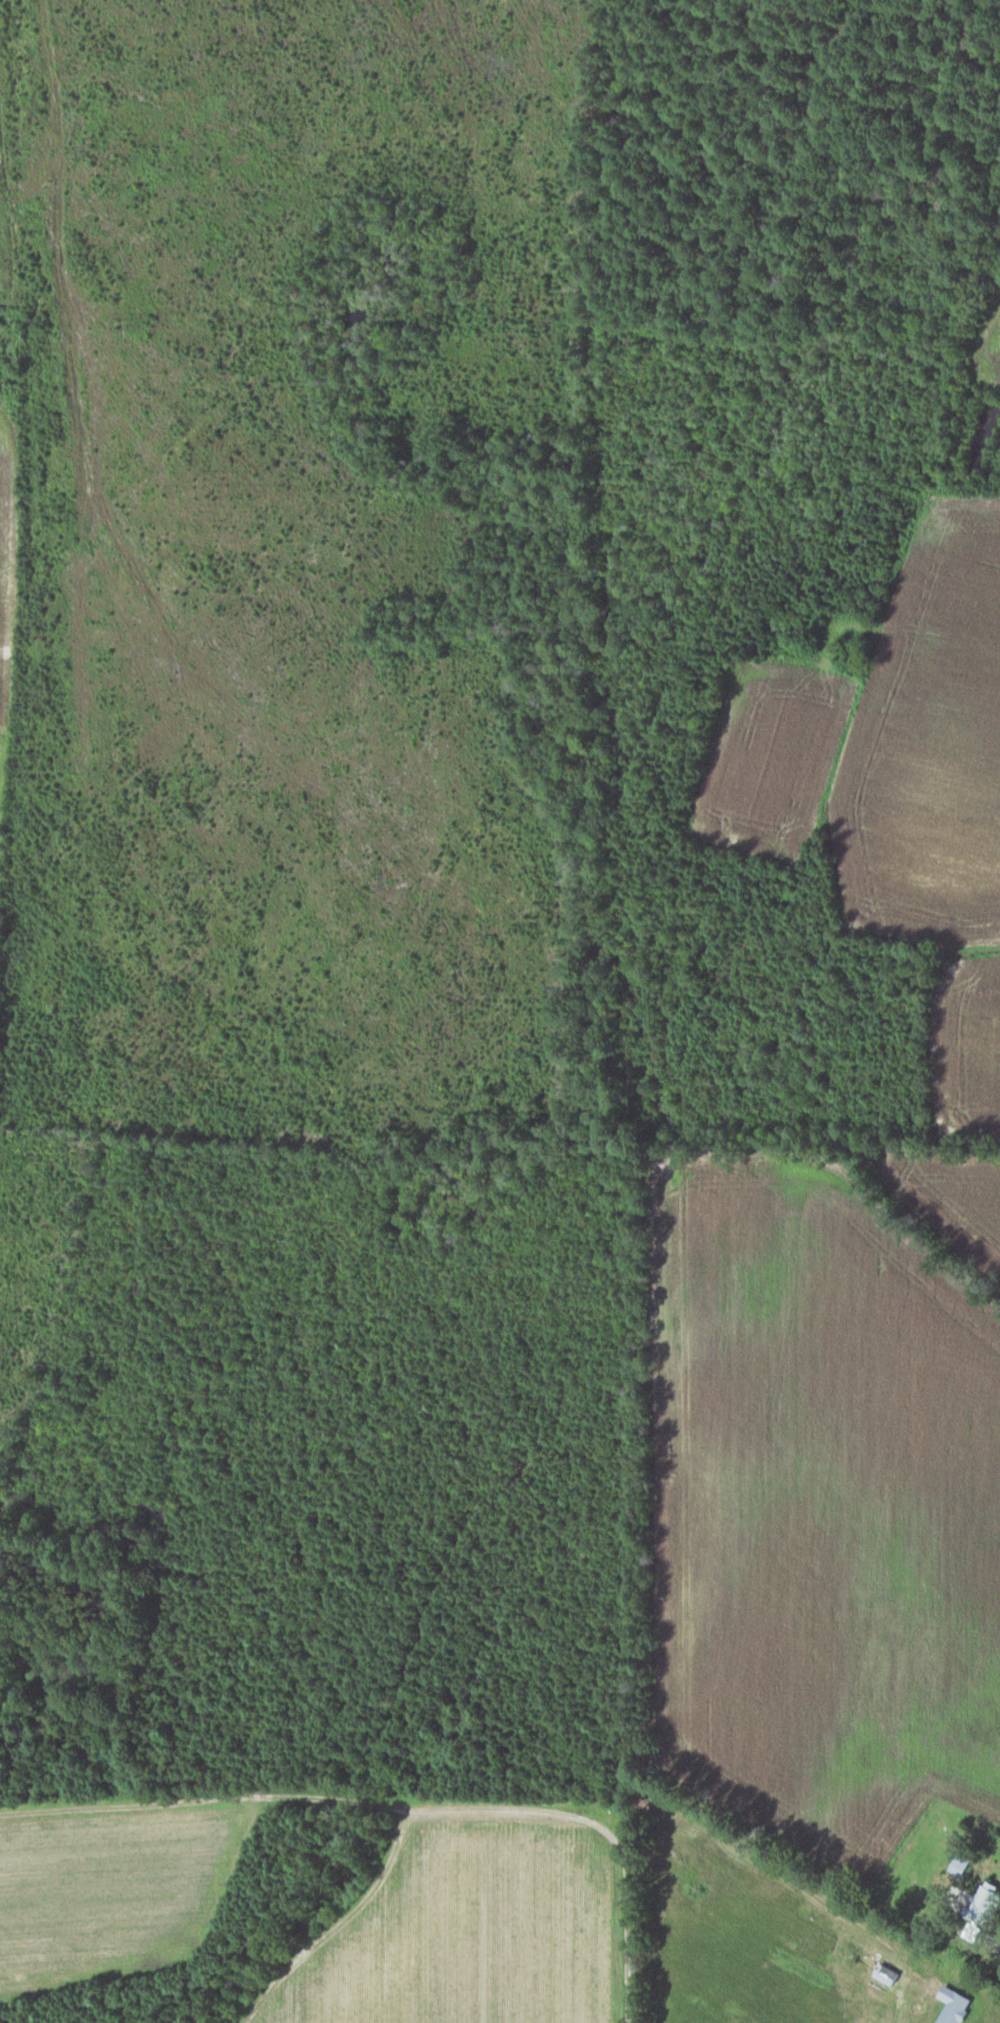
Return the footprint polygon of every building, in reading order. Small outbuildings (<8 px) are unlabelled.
[(957,1914),(984,1927),(999,1895),(992,1892),(995,1885),(981,1878),(967,1906),(962,1904),(957,1914)] [(940,1983),(933,1996),(944,2002),(932,2022),(955,2022),(969,1998),(940,1983)]
